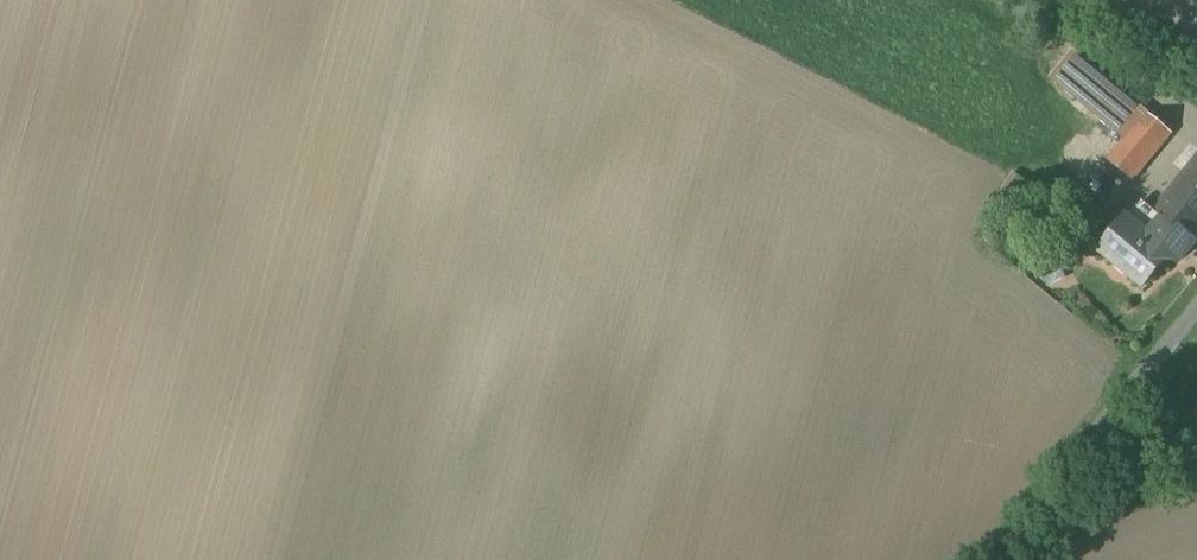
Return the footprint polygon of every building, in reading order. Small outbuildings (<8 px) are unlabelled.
[(1098,72),(1077,98),(1089,109),(1126,139),(1109,160),(1133,180),(1172,133),(1098,72)] [(1146,217),(1184,247),(1196,231),(1196,168),(1189,162),(1146,217)] [(1104,221),(1077,257),(1135,299),(1174,246),(1140,221),(1128,238),(1104,221)]
